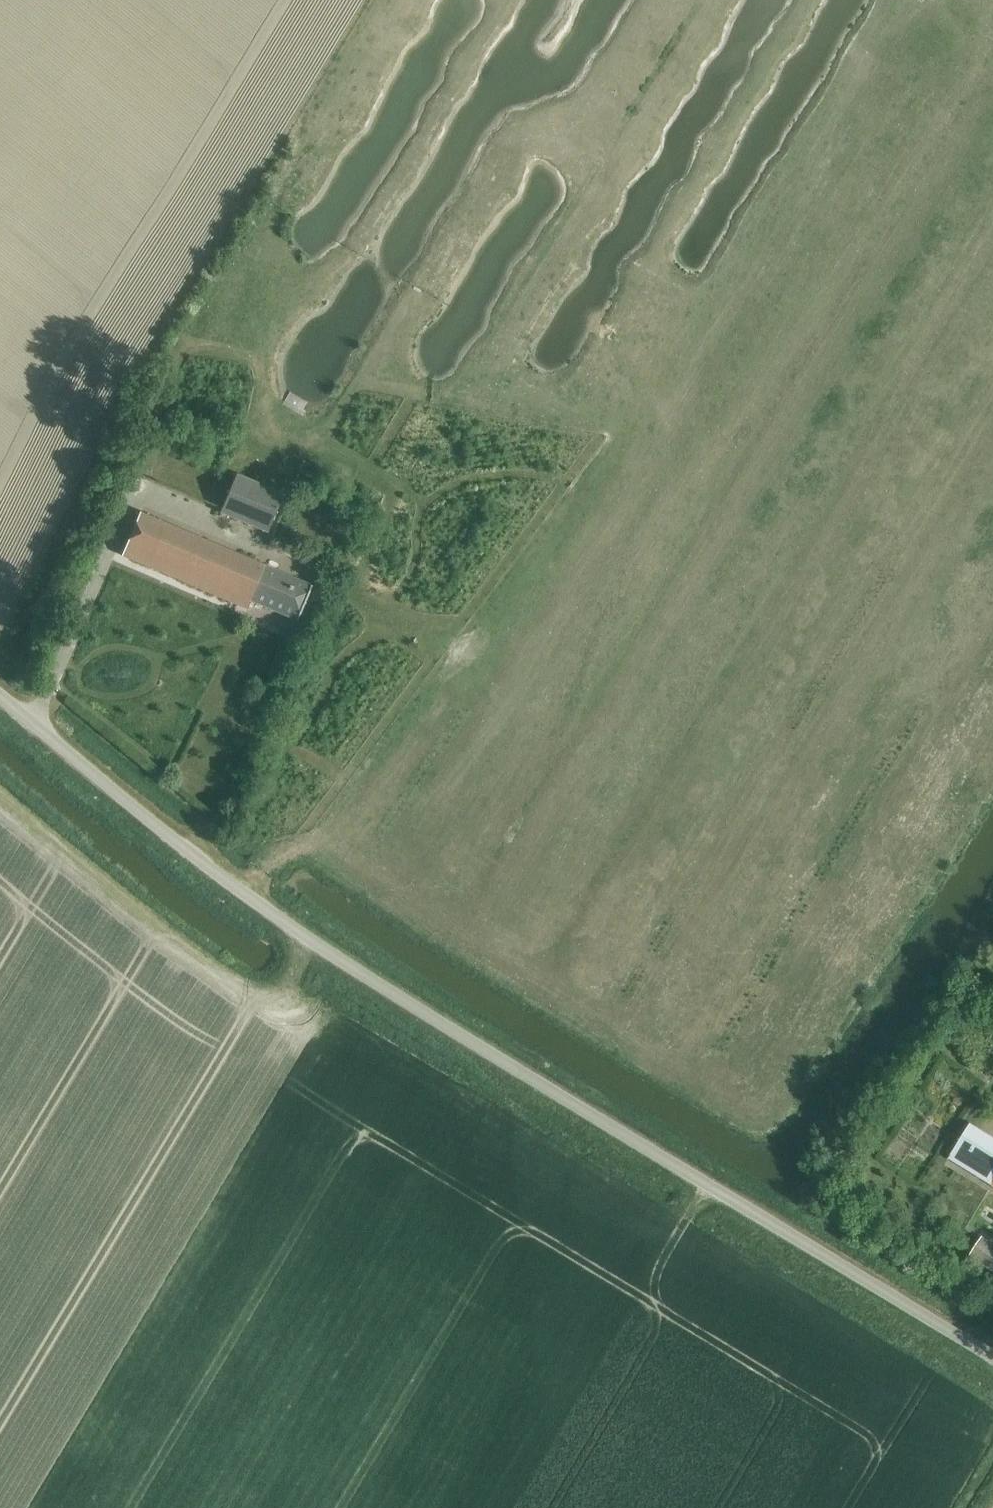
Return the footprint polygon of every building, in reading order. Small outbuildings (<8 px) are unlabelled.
[(219,515),(268,534),(284,495),(235,475),(219,515)] [(140,513),(122,556),(247,608),(263,565),(140,513)] [(265,565),(250,601),(292,618),(307,583),(265,565)] [(970,1123),(948,1158),(992,1185),(992,1137),(970,1123)] [(992,1271),(992,1245),(982,1237),(969,1255),(992,1271)]
